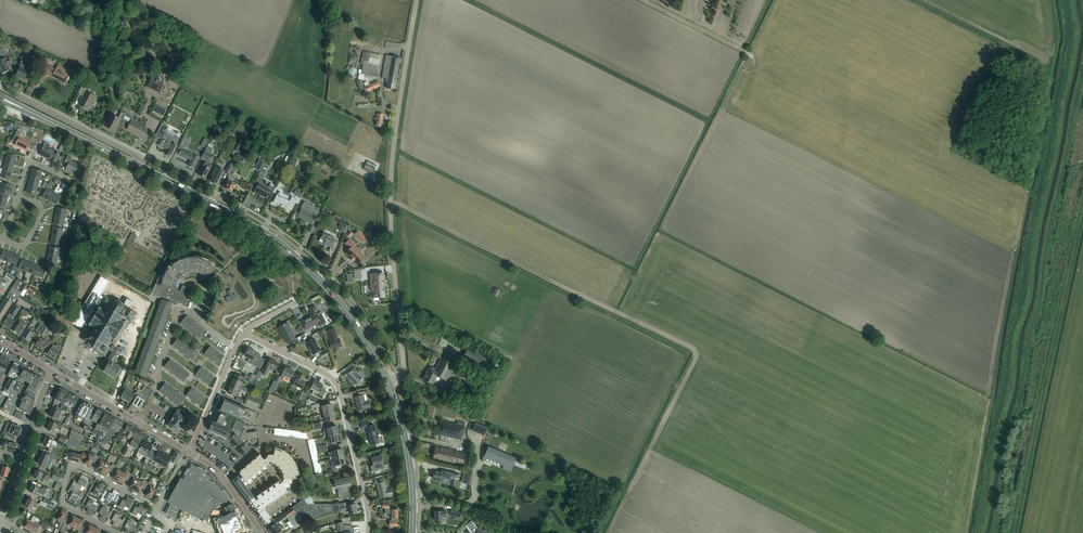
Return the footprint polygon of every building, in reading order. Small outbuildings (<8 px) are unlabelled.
[(7,48),(5,43),(0,45),(0,69),(2,73),(16,68),(15,65),(18,64),(16,60),(15,61),(12,52),(9,53),(7,48)] [(12,46),(16,48),(15,50),(21,53),(24,48),(14,43),(12,46)] [(24,51),(20,60),(23,61),(24,62),(28,53),(24,51)] [(361,66),(360,68),(362,68),(362,69),(360,69),(359,69),(358,73),(359,73),(358,79),(367,81),(368,75),(378,77),(379,71),(378,71),(379,65),(371,63),(373,53),(363,51),(362,57),(360,57),(359,60),(361,60),(360,64),(363,65),(362,68),(362,67),(361,66)] [(400,57),(395,56),(386,55),(382,78),(386,78),(386,82),(387,82),(386,88),(395,89),(400,57)] [(28,77),(27,79),(31,72),(25,70),(27,67),(22,64),(23,61),(20,60),(17,65),(20,66),(16,75),(24,79),(25,78),(26,76),(28,77)] [(66,81),(64,83),(65,83),(71,72),(58,65),(56,69),(45,64),(42,70),(50,74),(51,73),(53,74),(52,77),(60,80),(61,78),(66,81)] [(348,72),(349,73),(347,76),(351,78),(353,75),(353,76),(357,70),(352,66),(348,72)] [(43,77),(39,75),(35,84),(38,86),(43,77)] [(151,77),(148,84),(160,91),(164,84),(162,83),(152,78),(151,77)] [(377,81),(369,84),(368,81),(363,83),(366,87),(364,88),(365,92),(380,86),(377,81)] [(83,86),(81,90),(79,95),(79,94),(83,96),(79,105),(88,110),(95,96),(88,92),(89,89),(83,86)] [(132,120),(133,118),(131,117),(131,116),(125,113),(125,114),(119,111),(116,116),(112,114),(105,126),(114,131),(120,119),(130,123),(132,120)] [(374,120),(376,120),(375,126),(376,126),(381,127),(383,114),(378,113),(377,113),(376,117),(375,117),(374,120)] [(148,128),(132,120),(130,123),(127,129),(133,132),(133,131),(135,132),(135,133),(143,137),(148,128)] [(162,124),(159,129),(156,135),(161,137),(163,131),(166,126),(162,124)] [(15,144),(19,146),(23,148),(24,147),(27,148),(28,147),(32,149),(34,143),(31,141),(30,143),(19,137),(21,133),(17,130),(12,140),(16,143),(15,144)] [(165,154),(170,156),(176,143),(171,141),(173,137),(165,133),(158,145),(165,148),(167,149),(165,154)] [(188,143),(188,142),(190,139),(185,136),(180,146),(183,147),(186,142),(188,143)] [(205,138),(200,146),(205,148),(209,140),(205,138)] [(45,142),(44,145),(42,148),(42,149),(40,154),(46,157),(46,158),(56,163),(61,153),(49,148),(51,145),(45,142)] [(181,149),(180,152),(179,152),(179,153),(179,154),(187,158),(188,157),(191,159),(188,165),(194,168),(200,157),(193,154),(193,155),(181,149)] [(205,161),(201,169),(198,174),(205,178),(212,165),(207,162),(210,155),(205,152),(201,159),(205,161)] [(5,161),(14,163),(15,160),(17,156),(11,154),(7,153),(5,161)] [(72,171),(72,172),(78,175),(83,166),(70,160),(71,158),(68,156),(64,163),(68,165),(67,166),(66,166),(67,167),(65,169),(70,171),(70,170),(72,171)] [(290,163),(294,166),(298,160),(293,157),(290,163)] [(260,159),(255,168),(259,171),(264,162),(260,159)] [(14,163),(5,161),(3,168),(11,171),(12,167),(13,168),(14,163)] [(229,163),(225,172),(228,174),(233,165),(229,163)] [(374,167),(366,163),(363,169),(372,173),(374,167)] [(215,166),(211,175),(213,176),(211,181),(217,184),(219,179),(223,172),(224,170),(215,166)] [(12,171),(11,171),(3,168),(1,177),(5,178),(10,179),(9,179),(10,175),(11,175),(12,171)] [(41,171),(42,172),(42,171),(33,168),(33,169),(32,172),(31,177),(40,179),(42,173),(41,173),(41,171)] [(261,183),(262,180),(264,177),(259,174),(255,182),(258,184),(254,191),(257,193),(267,198),(269,196),(270,194),(269,194),(272,189),(261,183)] [(38,187),(40,179),(31,177),(30,180),(28,184),(29,184),(38,187)] [(233,178),(230,177),(227,183),(228,183),(225,188),(231,191),(233,188),(234,188),(236,185),(239,180),(233,178)] [(253,189),(256,183),(249,180),(246,186),(253,189)] [(276,198),(274,202),(278,204),(279,202),(288,206),(287,207),(291,209),(295,202),(298,204),(303,194),(296,190),(293,196),(289,194),(290,193),(280,188),(283,183),(279,181),(276,187),(275,187),(272,192),(276,194),(275,197),(276,198)] [(9,193),(10,189),(10,190),(12,185),(6,184),(2,183),(0,190),(9,193)] [(35,195),(38,187),(29,184),(28,188),(27,188),(26,192),(35,195)] [(50,200),(54,192),(47,188),(44,192),(42,197),(42,196),(46,198),(45,199),(49,201),(50,200)] [(9,193),(0,190),(0,198),(6,200),(7,197),(8,197),(9,193)] [(54,192),(50,200),(53,202),(52,202),(56,205),(59,200),(61,197),(54,192)] [(296,210),(294,214),(298,216),(297,217),(298,217),(298,216),(306,220),(305,221),(306,221),(307,219),(309,220),(308,222),(312,224),(314,219),(316,216),(316,214),(318,215),(320,211),(315,208),(315,207),(304,201),(301,206),(302,207),(302,208),(300,212),(296,210)] [(56,216),(65,217),(66,209),(57,207),(57,208),(57,211),(56,211),(55,216),(56,216)] [(64,225),(65,217),(56,216),(55,219),(54,224),(64,225)] [(340,223),(339,225),(339,226),(340,231),(345,233),(348,226),(340,223)] [(52,235),(61,237),(63,228),(53,227),(54,227),(53,231),(52,235)] [(366,239),(358,231),(355,234),(362,242),(366,239)] [(323,232),(322,234),(320,239),(325,241),(324,243),(331,246),(329,250),(334,252),(339,241),(335,239),(335,238),(323,232)] [(137,236),(132,233),(129,239),(134,241),(136,236),(137,236)] [(60,245),(61,237),(52,235),(52,238),(51,238),(50,243),(60,245)] [(363,259),(365,257),(354,245),(355,244),(350,239),(344,244),(349,249),(346,252),(350,257),(349,258),(352,261),(353,260),(358,265),(360,262),(362,262),(363,261),(363,259)] [(49,254),(58,256),(59,248),(50,246),(50,247),(50,250),(49,250),(48,254),(49,254)] [(11,253),(8,252),(7,251),(3,250),(0,258),(8,261),(11,253)] [(11,253),(8,261),(16,265),(20,256),(17,255),(15,254),(11,253)] [(56,264),(58,256),(49,254),(48,258),(47,262),(56,264)] [(205,278),(218,267),(219,267),(212,261),(204,257),(195,255),(187,255),(178,258),(171,262),(165,269),(163,267),(150,295),(160,299),(162,299),(150,332),(159,335),(159,333),(161,333),(160,333),(161,329),(162,330),(164,325),(162,325),(163,322),(165,322),(166,318),(165,317),(166,314),(167,315),(169,310),(168,310),(169,307),(170,307),(172,303),(175,305),(176,302),(186,305),(190,294),(189,294),(191,288),(182,285),(180,291),(176,289),(180,279),(178,278),(181,275),(182,276),(182,275),(185,273),(186,273),(185,273),(189,272),(190,272),(190,271),(194,272),(194,271),(198,273),(199,272),(202,275),(203,274),(205,278)] [(26,272),(30,263),(21,259),(18,269),(26,272)] [(34,275),(38,266),(30,263),(26,272),(34,275)] [(38,266),(34,275),(43,278),(46,269),(41,267),(38,266)] [(373,291),(374,297),(384,296),(384,286),(383,273),(370,274),(371,287),(374,287),(375,291),(373,291)] [(0,306),(0,321),(14,298),(17,300),(19,298),(21,294),(23,296),(27,291),(24,289),(27,284),(18,278),(7,295),(0,306)] [(226,297),(228,303),(237,300),(235,294),(226,297)] [(110,299),(104,296),(102,300),(101,300),(97,306),(96,306),(95,306),(93,310),(94,311),(90,318),(88,317),(86,321),(87,321),(86,322),(87,322),(85,325),(88,326),(87,328),(89,329),(87,333),(86,332),(86,333),(83,338),(83,339),(83,340),(85,341),(86,340),(88,342),(87,344),(98,351),(99,348),(105,352),(105,351),(106,352),(107,351),(107,350),(107,349),(107,348),(109,349),(110,347),(109,347),(109,346),(108,346),(110,342),(112,343),(113,341),(116,343),(117,340),(118,341),(118,340),(119,341),(122,337),(120,336),(124,329),(125,329),(128,325),(128,324),(127,324),(129,321),(131,323),(137,312),(126,306),(126,307),(124,306),(123,304),(123,303),(122,302),(121,300),(119,300),(118,299),(116,300),(114,300),(114,301),(110,299)] [(27,299),(25,302),(34,307),(30,313),(35,316),(40,307),(27,299)] [(15,304),(2,324),(10,329),(15,321),(11,319),(13,316),(14,316),(20,307),(15,304)] [(305,329),(315,323),(320,321),(316,313),(315,306),(310,307),(311,316),(301,321),(305,329)] [(187,328),(193,321),(186,316),(180,323),(181,324),(181,323),(184,325),(183,326),(187,328)] [(17,318),(15,322),(17,323),(12,330),(20,335),(27,324),(17,318)] [(39,333),(46,323),(39,319),(37,321),(41,323),(36,331),(39,333)] [(193,333),(194,333),(199,326),(193,321),(187,328),(190,330),(190,331),(193,333)] [(46,323),(39,333),(43,336),(50,325),(46,323)] [(296,339),(290,327),(287,323),(285,324),(284,324),(283,324),(283,325),(280,326),(285,336),(284,337),(287,343),(292,341),(296,339)] [(27,328),(25,332),(22,336),(22,337),(23,337),(28,340),(35,329),(29,325),(27,328)] [(199,326),(194,333),(197,335),(196,335),(200,338),(206,330),(199,326)] [(330,329),(329,329),(329,330),(328,330),(331,341),(329,342),(331,348),(341,345),(339,338),(337,339),(336,336),(336,335),(334,328),(330,329)] [(439,344),(441,345),(441,344),(445,346),(451,334),(445,331),(439,344)] [(158,338),(159,335),(150,332),(135,373),(145,376),(144,375),(145,372),(146,373),(148,368),(146,368),(148,365),(149,365),(150,361),(149,360),(150,357),(152,358),(153,353),(152,353),(153,350),(154,350),(156,346),(155,345),(156,342),(157,343),(159,338),(158,338)] [(307,338),(305,333),(297,338),(299,342),(307,338)] [(179,350),(185,342),(178,337),(172,345),(173,345),(176,347),(175,347),(179,350)] [(40,338),(38,340),(35,345),(44,350),(46,346),(48,347),(47,348),(51,342),(45,339),(44,340),(40,338)] [(314,338),(311,339),(306,342),(309,348),(310,347),(313,353),(312,354),(313,354),(316,353),(317,356),(320,354),(321,356),(328,352),(326,349),(321,351),(314,338)] [(185,355),(186,354),(191,347),(185,342),(179,350),(182,352),(185,355)] [(55,347),(56,346),(53,344),(47,354),(55,358),(60,350),(55,347)] [(115,360),(121,351),(111,345),(110,347),(109,349),(112,351),(105,363),(105,362),(103,365),(106,367),(103,371),(115,377),(121,367),(114,363),(116,360),(115,360)] [(212,358),(217,351),(210,346),(204,354),(205,354),(205,353),(208,355),(208,356),(211,359),(212,358)] [(191,347),(186,354),(189,356),(188,357),(192,360),(198,352),(191,347)] [(245,355),(249,358),(253,360),(253,359),(257,361),(260,355),(256,352),(248,348),(245,355)] [(484,369),(489,360),(468,348),(463,357),(484,369)] [(217,351),(212,358),(214,360),(214,361),(218,363),(223,356),(217,351)] [(1,379),(10,361),(5,359),(5,358),(2,356),(1,357),(1,356),(0,358),(0,380),(1,379)] [(459,365),(446,359),(441,356),(435,369),(434,369),(434,368),(430,366),(427,371),(423,379),(432,384),(435,379),(437,376),(446,380),(450,382),(459,365)] [(267,363),(262,372),(266,375),(270,367),(275,370),(279,363),(274,360),(271,358),(271,359),(270,359),(268,364),(267,363)] [(171,372),(171,371),(177,364),(170,359),(164,367),(165,366),(168,368),(167,369),(171,372)] [(17,381),(23,368),(14,363),(9,372),(7,376),(11,378),(5,388),(3,392),(5,393),(6,392),(9,394),(17,381)] [(178,376),(183,369),(177,364),(171,371),(174,373),(174,374),(177,377),(178,376)] [(360,370),(358,370),(358,371),(354,366),(352,366),(350,364),(345,367),(347,370),(342,374),(343,374),(345,377),(349,374),(351,377),(350,379),(356,385),(361,380),(363,379),(362,378),(364,376),(364,375),(360,370)] [(202,379),(208,372),(201,367),(195,375),(196,375),(196,374),(199,376),(198,377),(202,380),(202,379)] [(284,376),(290,379),(294,371),(293,370),(293,369),(290,368),(290,369),(286,367),(281,377),(277,375),(275,381),(278,382),(280,379),(282,380),(284,376)] [(27,388),(34,374),(31,373),(24,370),(24,369),(23,368),(17,381),(9,394),(10,394),(1,410),(12,416),(13,414),(17,406),(27,388)] [(183,369),(178,376),(180,378),(180,379),(184,381),(190,374),(183,369)] [(208,372),(202,379),(205,381),(205,382),(208,384),(214,377),(208,372)] [(34,392),(36,393),(42,381),(42,379),(34,374),(27,388),(34,392)] [(230,385),(241,390),(249,393),(250,390),(239,386),(241,382),(241,381),(243,377),(240,375),(239,375),(236,374),(234,378),(230,385)] [(297,377),(295,380),(292,386),(296,388),(297,386),(302,389),(305,382),(302,380),(304,376),(299,374),(297,378),(297,377)] [(138,388),(136,391),(135,393),(137,394),(134,399),(131,404),(140,408),(144,402),(145,403),(147,399),(147,398),(149,399),(152,390),(146,387),(149,382),(141,378),(139,381),(139,382),(145,385),(142,390),(138,388)] [(274,380),(268,390),(273,392),(278,382),(275,381),(274,380)] [(314,380),(312,385),(310,388),(314,390),(312,394),(316,396),(317,394),(323,397),(326,390),(322,388),(323,386),(319,384),(320,383),(314,380)] [(166,395),(172,388),(165,383),(159,391),(160,390),(163,392),(162,393),(166,396),(166,395)] [(241,390),(230,385),(227,392),(237,396),(238,396),(241,390)] [(34,392),(27,388),(17,406),(19,407),(19,408),(23,410),(24,409),(29,412),(29,410),(31,411),(36,399),(31,396),(33,394),(34,392)] [(54,399),(49,410),(51,411),(60,415),(61,415),(62,410),(64,403),(69,393),(60,388),(54,399)] [(173,400),(178,393),(172,388),(166,395),(169,397),(169,398),(172,400),(173,400)] [(193,400),(199,393),(192,388),(186,395),(186,396),(187,395),(190,397),(189,398),(193,400)] [(130,402),(134,393),(125,389),(121,397),(130,402)] [(300,400),(304,392),(301,390),(296,398),(300,400)] [(358,410),(370,408),(368,400),(367,400),(365,393),(367,393),(367,390),(358,392),(359,396),(355,397),(356,397),(357,403),(358,410)] [(71,413),(78,399),(79,398),(69,393),(64,403),(62,410),(71,413)] [(178,393),(173,400),(175,402),(179,405),(184,397),(178,393)] [(199,393),(193,400),(196,402),(196,403),(199,405),(205,398),(199,393)] [(237,420),(237,418),(252,424),(257,413),(229,401),(225,399),(226,398),(225,398),(225,399),(224,398),(224,397),(224,398),(223,398),(218,410),(220,410),(216,417),(214,416),(208,430),(210,430),(228,438),(231,433),(231,432),(232,432),(233,428),(237,420)] [(89,405),(89,404),(88,404),(83,401),(80,406),(77,410),(78,410),(75,415),(78,417),(77,419),(78,419),(78,420),(80,421),(81,421),(82,419),(85,421),(81,427),(86,430),(95,413),(91,411),(93,407),(89,405)] [(323,413),(333,411),(332,406),(331,406),(331,404),(322,406),(323,413)] [(92,433),(93,432),(94,429),(90,426),(93,421),(97,423),(103,412),(97,408),(95,413),(86,430),(92,433)] [(182,411),(178,409),(169,423),(169,424),(170,427),(173,429),(174,431),(176,431),(177,431),(180,427),(182,428),(187,419),(183,416),(185,413),(182,411)] [(17,410),(14,416),(21,420),(24,414),(17,410)] [(58,420),(60,415),(51,411),(49,415),(58,420)] [(333,411),(323,413),(325,420),(335,418),(334,418),(334,416),(333,411)] [(109,430),(116,418),(104,412),(101,417),(95,429),(94,429),(93,432),(98,435),(96,439),(97,440),(95,443),(100,446),(109,430)] [(109,430),(100,446),(102,446),(103,443),(105,445),(107,441),(109,442),(114,434),(116,430),(119,432),(124,423),(116,418),(109,430)] [(237,420),(233,428),(241,432),(245,423),(237,420)] [(442,420),(438,434),(461,440),(461,439),(462,435),(463,435),(466,423),(457,421),(457,422),(456,424),(450,422),(442,420)] [(62,427),(56,423),(51,421),(47,429),(54,432),(55,428),(60,430),(62,427)] [(3,433),(4,434),(14,439),(16,435),(18,436),(19,432),(21,433),(22,429),(21,428),(7,422),(3,433)] [(369,422),(361,424),(362,428),(366,427),(368,433),(371,444),(370,444),(375,443),(375,444),(376,443),(377,443),(378,442),(382,441),(381,437),(377,438),(374,424),(370,425),(369,422)] [(488,428),(475,423),(472,430),(485,435),(488,428)] [(128,443),(135,428),(128,424),(125,429),(123,428),(122,427),(116,439),(120,442),(123,436),(124,437),(124,436),(129,439),(127,443),(128,443)] [(328,435),(338,433),(337,433),(336,427),(337,426),(323,429),(325,436),(328,435)] [(135,428),(128,443),(137,448),(141,441),(145,433),(135,428)] [(232,443),(244,433),(242,433),(242,432),(241,432),(233,428),(232,432),(233,434),(228,438),(232,443)] [(275,429),(274,435),(275,435),(309,439),(306,428),(298,431),(275,428),(275,429)] [(241,443),(243,445),(246,443),(258,433),(257,431),(246,433),(245,433),(244,433),(232,443),(236,447),(241,443)] [(338,433),(328,435),(329,439),(326,440),(326,443),(340,440),(339,440),(337,433),(338,433)] [(13,442),(14,439),(4,434),(2,442),(5,442),(4,447),(14,450),(16,443),(13,442)] [(59,439),(65,442),(67,443),(68,440),(67,439),(67,438),(61,435),(59,439)] [(81,440),(84,435),(83,435),(82,438),(79,437),(75,445),(78,446),(81,440)] [(65,442),(59,439),(57,442),(46,437),(43,444),(49,448),(51,443),(56,446),(57,443),(66,448),(68,444),(65,443),(65,442)] [(86,445),(87,443),(81,440),(78,446),(84,449),(86,445)] [(144,440),(141,444),(137,452),(146,457),(153,445),(147,442),(147,441),(144,440)] [(246,443),(243,445),(238,449),(243,455),(253,447),(251,444),(249,446),(246,443)] [(453,449),(441,447),(436,446),(433,458),(438,459),(463,463),(465,453),(453,451),(453,449)] [(499,464),(503,466),(505,466),(506,463),(509,464),(511,458),(509,457),(510,455),(488,446),(490,447),(486,457),(499,462),(499,464)] [(170,461),(172,457),(159,450),(153,447),(147,457),(153,460),(162,465),(162,466),(162,467),(164,468),(165,468),(166,467),(170,461)] [(248,501),(254,497),(252,494),(250,491),(245,486),(270,464),(274,466),(277,468),(279,471),(281,475),(281,478),(292,478),(298,478),(298,477),(297,471),(299,471),(298,469),(296,463),(295,461),(291,456),(289,455),(284,451),(283,450),(277,447),(275,447),(274,447),(272,454),(271,454),(270,454),(269,454),(268,455),(267,455),(268,456),(264,459),(261,455),(260,454),(238,472),(240,474),(242,477),(240,479),(238,476),(233,480),(244,496),(248,501)] [(337,450),(332,451),(334,458),(343,456),(342,452),(343,451),(342,451),(341,449),(342,449),(342,448),(337,450)] [(55,454),(51,452),(47,451),(46,453),(43,452),(43,453),(40,459),(40,458),(38,463),(48,468),(52,461),(53,458),(57,460),(59,456),(55,454)] [(172,457),(170,461),(176,464),(181,455),(175,451),(172,457)] [(86,459),(89,454),(82,452),(82,455),(69,452),(67,458),(71,458),(70,460),(74,461),(80,462),(82,458),(86,459)] [(95,463),(99,456),(96,454),(94,457),(89,454),(86,459),(84,463),(87,465),(88,465),(90,466),(92,461),(95,463)] [(374,465),(373,465),(370,466),(372,471),(384,468),(381,454),(371,457),(372,457),(374,465)] [(101,472),(106,463),(100,460),(102,457),(99,456),(95,463),(98,464),(96,469),(101,472)] [(334,458),(330,459),(332,467),(334,469),(341,467),(340,464),(345,463),(344,460),(345,460),(344,460),(343,456),(334,458)] [(0,461),(0,471),(1,471),(0,474),(7,476),(10,467),(3,466),(4,463),(0,461)] [(112,472),(115,465),(112,463),(111,465),(106,463),(101,472),(106,474),(109,470),(112,472)] [(152,467),(144,463),(141,469),(149,472),(152,467)] [(184,512),(185,512),(185,511),(194,515),(207,520),(210,514),(213,510),(216,510),(219,503),(221,504),(229,499),(225,492),(225,491),(220,488),(221,486),(210,480),(212,476),(206,473),(207,471),(197,466),(191,463),(188,468),(187,468),(181,479),(180,478),(168,501),(170,502),(165,512),(175,518),(180,508),(183,509),(182,511),(184,512)] [(118,480),(122,471),(117,469),(118,466),(115,465),(112,472),(114,473),(112,478),(118,480)] [(434,475),(434,479),(442,481),(443,479),(448,481),(449,476),(450,476),(456,477),(457,472),(451,471),(441,469),(440,471),(436,470),(435,474),(434,473),(434,475)] [(43,473),(42,472),(37,470),(33,477),(43,482),(44,479),(49,481),(51,477),(45,474),(43,473)] [(122,471),(118,480),(123,483),(125,479),(128,480),(132,473),(126,470),(125,473),(122,471)] [(134,489),(139,480),(136,479),(137,476),(137,474),(133,472),(132,473),(128,480),(131,482),(129,486),(134,489)] [(71,485),(80,490),(82,485),(85,487),(89,478),(82,474),(78,482),(74,480),(75,479),(75,478),(71,485)] [(162,475),(160,479),(162,480),(161,480),(166,483),(168,478),(162,475)] [(349,477),(343,478),(335,480),(336,488),(337,487),(338,492),(337,492),(339,498),(344,497),(349,496),(348,492),(349,492),(349,490),(348,490),(347,486),(350,485),(349,477)] [(380,498),(388,496),(387,495),(393,494),(391,489),(386,490),(384,481),(384,482),(383,478),(374,480),(375,483),(377,483),(378,491),(379,491),(380,493),(379,494),(380,498)] [(148,482),(145,489),(148,491),(145,495),(147,496),(147,497),(150,499),(156,489),(150,486),(153,481),(150,479),(148,482)] [(145,489),(148,482),(145,481),(144,480),(142,481),(141,482),(139,480),(134,489),(139,492),(142,488),(145,489)] [(54,489),(58,491),(62,484),(57,482),(54,489)] [(248,501),(256,511),(257,510),(259,513),(257,514),(258,514),(260,517),(261,519),(266,525),(273,519),(267,512),(265,509),(262,506),(264,506),(264,507),(287,491),(282,483),(280,484),(278,482),(274,484),(276,486),(274,488),(272,486),(269,488),(270,490),(268,492),(266,490),(263,492),(264,494),(262,496),(261,493),(257,496),(259,499),(256,501),(254,497),(248,501)] [(37,483),(36,485),(33,484),(29,491),(34,493),(35,494),(37,491),(44,495),(46,490),(41,488),(42,485),(37,483)] [(106,490),(108,486),(101,483),(102,484),(100,487),(92,483),(89,490),(92,492),(97,495),(99,492),(103,495),(106,490)] [(82,491),(80,490),(71,485),(68,492),(69,490),(72,492),(68,500),(79,506),(81,503),(81,502),(78,500),(80,495),(80,496),(82,491)] [(119,497),(121,493),(114,489),(114,490),(115,491),(113,494),(106,490),(103,495),(102,497),(110,502),(112,499),(116,502),(116,501),(119,497)] [(131,504),(132,504),(134,500),(127,496),(127,497),(128,497),(126,501),(119,497),(116,501),(116,502),(114,504),(119,507),(119,506),(123,509),(124,506),(129,508),(131,504)] [(88,498),(85,497),(84,499),(82,504),(89,508),(88,511),(86,511),(93,515),(95,511),(97,506),(93,504),(94,501),(88,498)] [(35,501),(34,500),(29,498),(25,506),(31,509),(32,506),(36,508),(39,503),(35,501)] [(297,510),(307,503),(303,498),(292,507),(284,513),(286,516),(287,518),(297,510)] [(50,505),(50,504),(44,501),(43,502),(41,501),(39,504),(51,510),(53,506),(50,505)] [(338,504),(339,509),(341,509),(342,511),(346,510),(346,508),(349,509),(349,513),(357,512),(355,503),(348,505),(348,501),(342,503),(338,504)] [(129,508),(129,509),(128,511),(131,513),(136,516),(137,513),(142,515),(140,518),(141,518),(147,507),(140,503),(141,504),(139,508),(132,504),(131,504),(129,508)] [(227,514),(236,510),(232,503),(224,507),(227,514)] [(338,504),(314,503),(307,503),(297,510),(298,511),(287,518),(293,526),(303,518),(302,517),(306,513),(308,521),(340,512),(339,509),(338,504)] [(110,513),(110,512),(106,510),(107,508),(102,506),(102,505),(98,504),(97,506),(95,511),(102,515),(101,518),(99,517),(99,518),(106,521),(108,518),(108,517),(110,513)] [(389,509),(389,504),(383,504),(383,507),(385,507),(385,514),(392,514),(392,520),(389,520),(389,526),(398,526),(398,509),(389,509)] [(451,508),(450,515),(460,517),(461,512),(457,512),(458,509),(456,509),(451,508)] [(62,529),(67,520),(64,519),(67,512),(65,511),(66,511),(62,509),(57,519),(62,522),(58,528),(61,530),(62,529)] [(120,524),(123,520),(118,518),(120,515),(115,512),(111,510),(110,513),(110,512),(110,513),(108,517),(108,518),(115,522),(113,525),(112,524),(112,525),(119,528),(121,524),(120,524)] [(216,519),(222,532),(235,532),(244,529),(236,511),(236,510),(216,519)] [(442,511),(440,511),(435,511),(435,520),(437,520),(437,524),(442,524),(442,520),(442,517),(447,517),(447,511),(446,511),(442,511)] [(284,517),(286,516),(284,513),(282,514),(275,519),(277,522),(284,517)] [(36,517),(35,516),(33,515),(31,521),(27,519),(24,526),(30,530),(34,522),(35,520),(36,517)] [(73,528),(78,518),(73,515),(69,522),(67,520),(62,529),(65,530),(68,525),(73,528)] [(121,524),(128,528),(126,532),(125,531),(128,532),(133,532),(136,527),(132,524),(133,522),(127,519),(128,519),(124,517),(123,520),(120,524),(121,524)] [(84,528),(81,526),(84,521),(78,518),(73,528),(78,530),(77,532),(78,532),(81,532),(84,528)] [(345,530),(343,521),(336,523),(338,532),(345,530)] [(470,532),(490,532),(477,528),(472,521),(465,526),(470,532)] [(37,532),(39,528),(41,525),(34,522),(30,530),(37,532)] [(281,530),(284,527),(281,524),(279,526),(276,523),(269,528),(272,532),(273,532),(277,532),(281,530)] [(95,527),(89,524),(87,529),(84,528),(81,532),(92,532),(95,527)]
